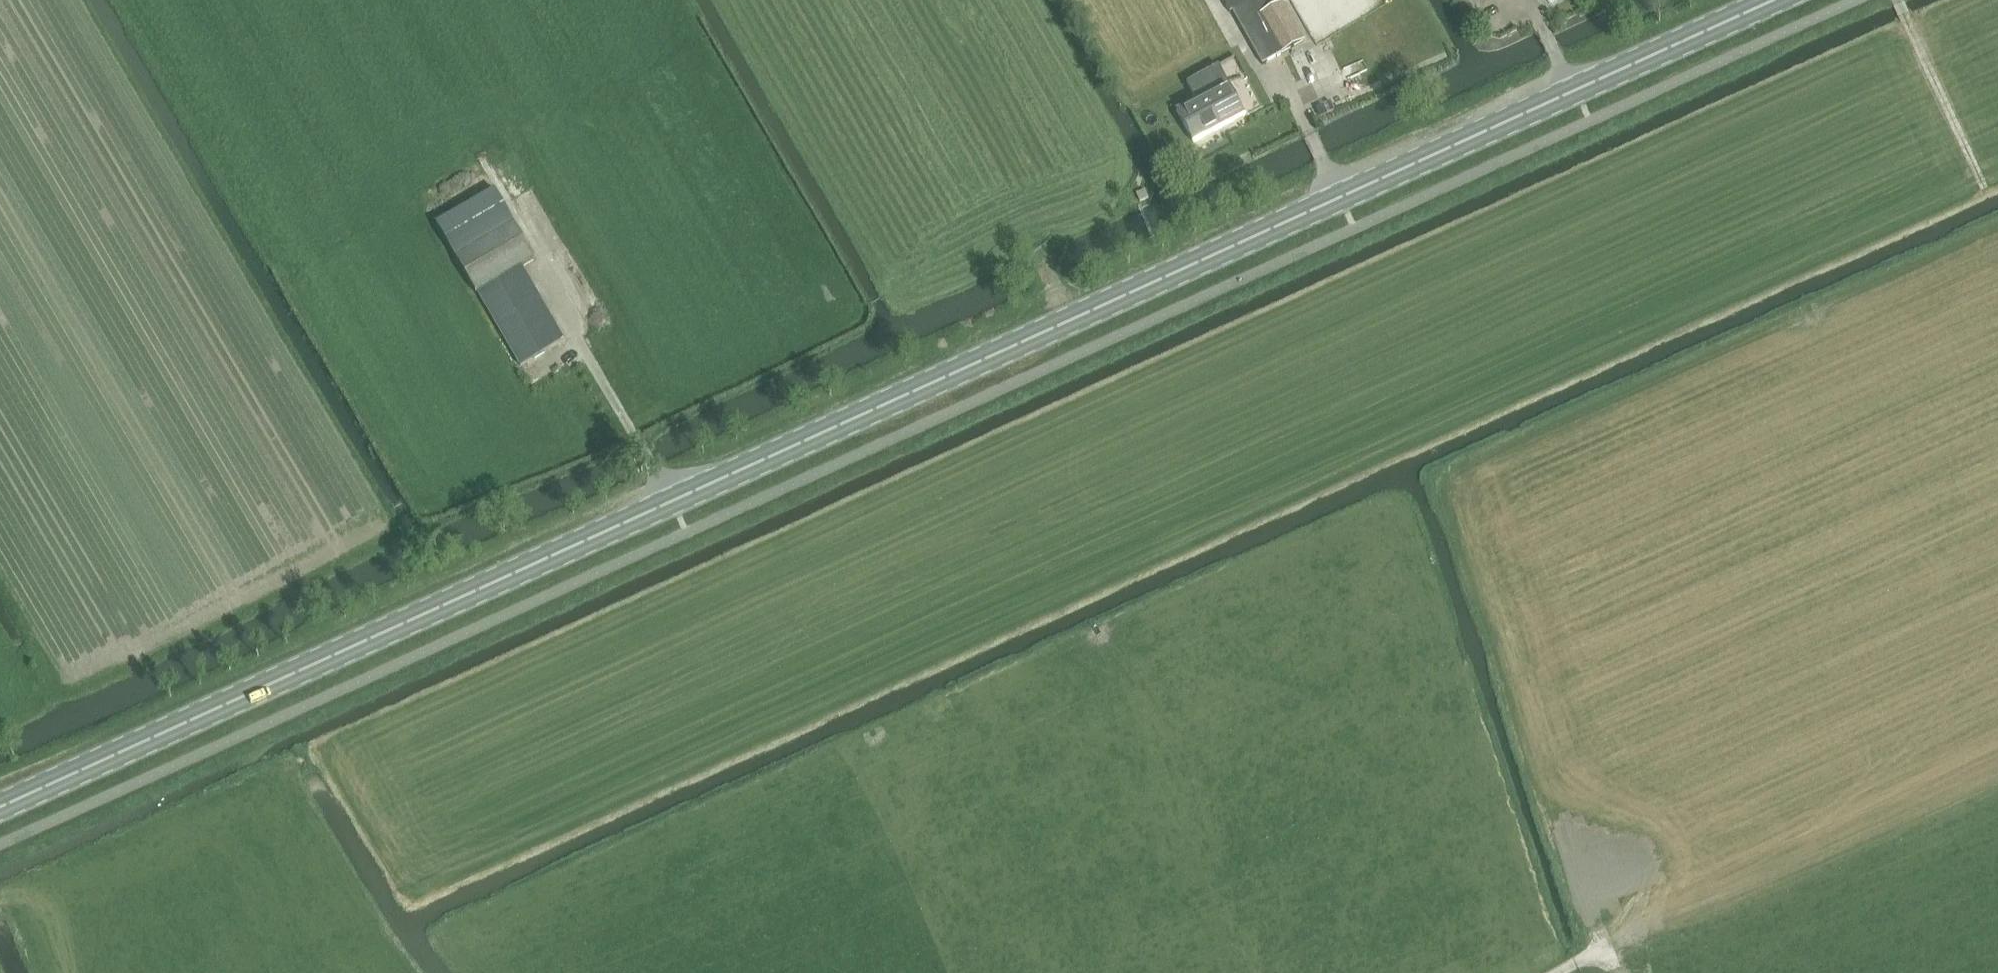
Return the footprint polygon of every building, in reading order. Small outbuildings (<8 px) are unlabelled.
[(1230,12),(1233,11),(1262,63),(1306,39),(1284,0),(1223,0),(1230,12)] [(1236,82),(1233,61),(1222,63),(1225,84),(1236,82)] [(1226,111),(1240,104),(1229,84),(1178,111),(1195,144),(1233,124),(1226,111)] [(516,223),(456,257),(476,293),(479,291),(521,365),(564,341),(523,267),(536,259),(516,223)]
